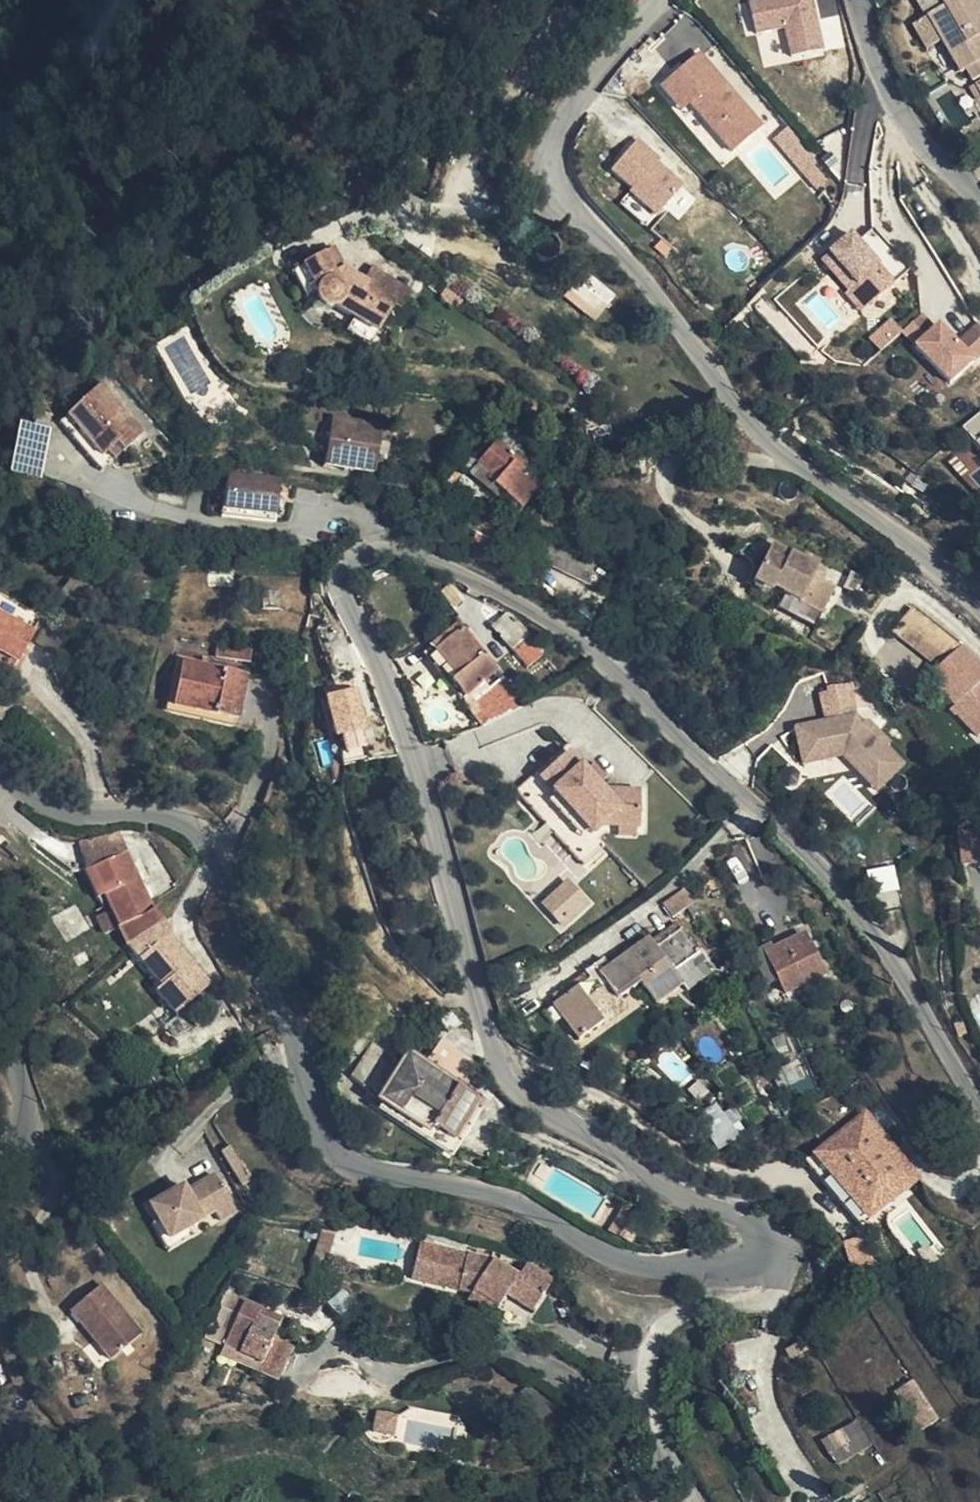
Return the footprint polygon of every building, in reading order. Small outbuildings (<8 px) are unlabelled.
[(755,31),(785,26),(790,53),(823,47),(814,0),(749,0),(755,31)] [(924,54),(939,46),(957,77),(957,78),(961,75),(968,86),(979,80),(979,62),(971,46),(979,40),(979,13),(973,0),(950,0),(944,3),(942,0),(915,0),(926,20),(912,29),(924,54)] [(939,46),(924,54),(941,85),(957,77),(939,46)] [(702,50),(659,84),(679,109),(689,101),(729,151),(762,123),(702,50)] [(640,138),(612,168),(632,188),(630,190),(656,215),(684,185),(658,161),(661,158),(640,138)] [(830,250),(819,260),(846,289),(841,294),(859,314),(897,280),(882,263),(884,261),(852,227),(828,249),(830,250)] [(392,303),(360,283),(354,293),(333,281),(330,276),(340,271),(328,251),(298,268),(312,294),(313,300),(316,305),(319,308),(324,309),(327,309),(331,307),(351,318),(348,323),(372,337),(392,303)] [(312,294),(298,268),(288,274),(302,299),(312,294)] [(594,320),(616,295),(585,269),(563,295),(594,320)] [(354,293),(360,283),(340,271),(330,276),(333,281),(354,293)] [(903,329),(948,383),(979,356),(979,328),(977,324),(960,338),(944,319),(935,327),(923,313),(903,329)] [(891,319),(870,339),(881,350),(903,329),(891,319)] [(367,346),(372,337),(348,323),(343,332),(367,346)] [(95,386),(64,419),(108,462),(140,430),(95,386)] [(366,467),(371,420),(322,413),(315,461),(366,467)] [(64,419),(56,427),(100,470),(108,462),(64,419)] [(42,484),(47,427),(32,425),(27,483),(42,484)] [(522,446),(500,427),(472,460),(477,464),(497,441),(514,455),(522,446)] [(497,441),(477,464),(496,480),(493,484),(519,507),(537,487),(527,478),(531,473),(525,468),(520,473),(517,470),(522,464),(514,455),(497,441)] [(469,462),(462,455),(455,463),(462,471),(469,462)] [(496,480),(477,464),(469,474),(514,513),(519,507),(493,484),(496,480)] [(223,473),(222,485),(268,484),(269,476),(223,473)] [(922,493),(928,484),(917,477),(911,487),(922,493)] [(268,484),(222,485),(219,515),(265,520),(268,484)] [(497,533),(472,521),(463,540),(488,553),(497,533)] [(769,549),(751,582),(769,591),(770,588),(820,614),(832,590),(819,583),(821,577),(817,570),(770,546),(769,549)] [(80,610),(94,590),(74,575),(60,595),(80,610)] [(15,662),(40,616),(0,595),(0,654),(15,662)] [(955,647),(912,608),(895,628),(937,667),(955,647)] [(514,649),(523,641),(528,636),(506,613),(491,627),(512,651),(514,649)] [(464,697),(494,672),(456,625),(427,650),(464,697)] [(538,661),(523,641),(514,649),(530,668),(538,661)] [(237,646),(216,643),(214,656),(235,659),(237,646)] [(237,646),(235,659),(250,662),(251,648),(237,646)] [(561,681),(578,669),(561,649),(546,661),(561,681)] [(11,671),(15,662),(0,654),(0,665),(11,671)] [(234,727),(235,720),(173,706),(183,663),(245,677),(247,671),(176,656),(164,711),(234,727)] [(173,706),(235,720),(245,677),(183,663),(173,706)] [(494,713),(520,704),(499,679),(481,695),(494,713)] [(325,698),(336,729),(351,723),(341,692),(325,698)] [(467,707),(482,726),(494,713),(481,695),(467,707)] [(826,718),(793,734),(806,763),(807,763),(809,766),(826,757),(827,759),(849,748),(868,788),(905,770),(892,742),(888,744),(875,717),(862,723),(854,705),(826,718)] [(336,755),(342,767),(365,762),(351,723),(336,729),(345,753),(336,755)] [(571,747),(539,775),(594,831),(600,826),(618,825),(619,836),(632,834),(632,837),(638,837),(637,826),(641,826),(639,812),(643,811),(641,786),(610,788),(571,747)] [(80,846),(91,868),(126,852),(115,829),(80,846)] [(103,896),(127,945),(160,925),(151,911),(153,910),(139,881),(134,883),(131,876),(136,873),(126,852),(91,868),(103,896)] [(893,863),(867,868),(872,893),(898,888),(893,863)] [(97,899),(103,896),(91,868),(84,872),(97,899)] [(134,883),(139,881),(136,873),(131,876),(134,883)] [(591,903),(568,878),(541,903),(564,927),(591,903)] [(695,902),(685,889),(663,907),(673,918),(686,909),(695,902)] [(655,947),(680,929),(675,922),(650,941),(655,947)] [(160,925),(127,945),(162,985),(181,1009),(210,983),(195,967),(191,971),(185,965),(190,960),(169,935),(168,937),(160,925)] [(640,982),(651,996),(657,1004),(683,985),(673,972),(698,953),(680,929),(655,947),(650,941),(648,938),(609,968),(603,959),(584,973),(589,980),(553,1006),(579,1041),(602,1023),(587,1001),(608,985),(618,1000),(620,998),(640,982)] [(767,954),(779,979),(787,993),(823,974),(803,936),(774,951),(767,954)] [(751,955),(767,986),(779,979),(767,954),(774,951),(770,944),(751,955)] [(673,972),(683,985),(687,990),(712,971),(698,953),(673,972)] [(195,967),(190,960),(185,965),(191,971),(195,967)] [(210,983),(181,1009),(189,1017),(213,998),(210,983)] [(181,1009),(162,985),(155,991),(174,1014),(181,1009)] [(626,1006),(620,998),(618,1000),(608,985),(587,1001),(602,1023),(626,1006)] [(460,1025),(449,1012),(435,1021),(447,1034),(460,1025)] [(966,1034),(961,1023),(954,1027),(958,1037),(966,1034)] [(457,1088),(461,1081),(469,1069),(474,1062),(440,1040),(423,1066),(406,1054),(377,1102),(380,1104),(428,1135),(432,1130),(452,1142),(478,1101),(457,1088)] [(797,1065),(794,1066),(808,1096),(813,1093),(807,1080),(804,1081),(797,1065)] [(808,1096),(794,1066),(784,1071),(796,1101),(808,1096)] [(469,1069),(461,1081),(478,1092),(486,1081),(469,1069)] [(796,1101),(784,1071),(772,1075),(789,1112),(800,1108),(796,1101)] [(756,1105),(763,1101),(768,1098),(760,1084),(748,1092),(756,1105)] [(696,1116),(718,1147),(741,1131),(719,1100),(696,1116)] [(772,1117),(763,1101),(756,1105),(766,1120),(772,1117)] [(444,1155),(452,1142),(432,1130),(428,1135),(380,1104),(377,1110),(444,1155)] [(856,1227),(914,1177),(854,1111),(797,1163),(856,1227)] [(545,1182),(553,1170),(541,1163),(534,1175),(545,1182)] [(166,1229),(184,1221),(201,1213),(199,1207),(212,1201),(220,1216),(238,1208),(221,1171),(189,1186),(185,1178),(150,1194),(157,1209),(166,1229)] [(189,1230),(184,1221),(166,1229),(157,1209),(149,1213),(163,1242),(189,1230)] [(626,1237),(638,1218),(621,1209),(610,1228),(626,1237)] [(335,1232),(322,1230),(313,1262),(326,1265),(327,1263),(335,1232)] [(475,1291),(499,1306),(506,1295),(507,1296),(511,1289),(521,1295),(517,1301),(532,1312),(553,1279),(527,1265),(520,1276),(497,1260),(421,1243),(411,1279),(473,1293),(475,1291)] [(107,1358),(142,1331),(102,1285),(70,1311),(107,1358)] [(511,1289),(507,1296),(517,1301),(521,1295),(511,1289)] [(492,1317),(499,1306),(475,1291),(473,1293),(467,1301),(492,1317)] [(225,1292),(219,1305),(237,1316),(223,1346),(240,1354),(261,1363),(256,1372),(278,1382),(293,1349),(274,1340),(280,1327),(259,1317),(261,1310),(225,1292)] [(237,1316),(219,1305),(204,1337),(223,1346),(237,1316)] [(2,1308),(5,1323),(11,1321),(6,1307),(2,1308)] [(283,1319),(261,1310),(259,1317),(280,1327),(283,1319)] [(261,1363),(240,1354),(235,1364),(256,1372),(261,1363)] [(12,1383),(0,1389),(0,1393),(1,1396),(15,1390),(12,1383)] [(922,1431),(940,1419),(915,1383),(896,1395),(922,1431)] [(378,1407),(371,1429),(393,1437),(401,1415),(378,1407)] [(858,1425),(825,1442),(838,1466),(871,1447),(858,1425)] [(465,1441),(453,1440),(451,1451),(464,1451),(465,1441)]
